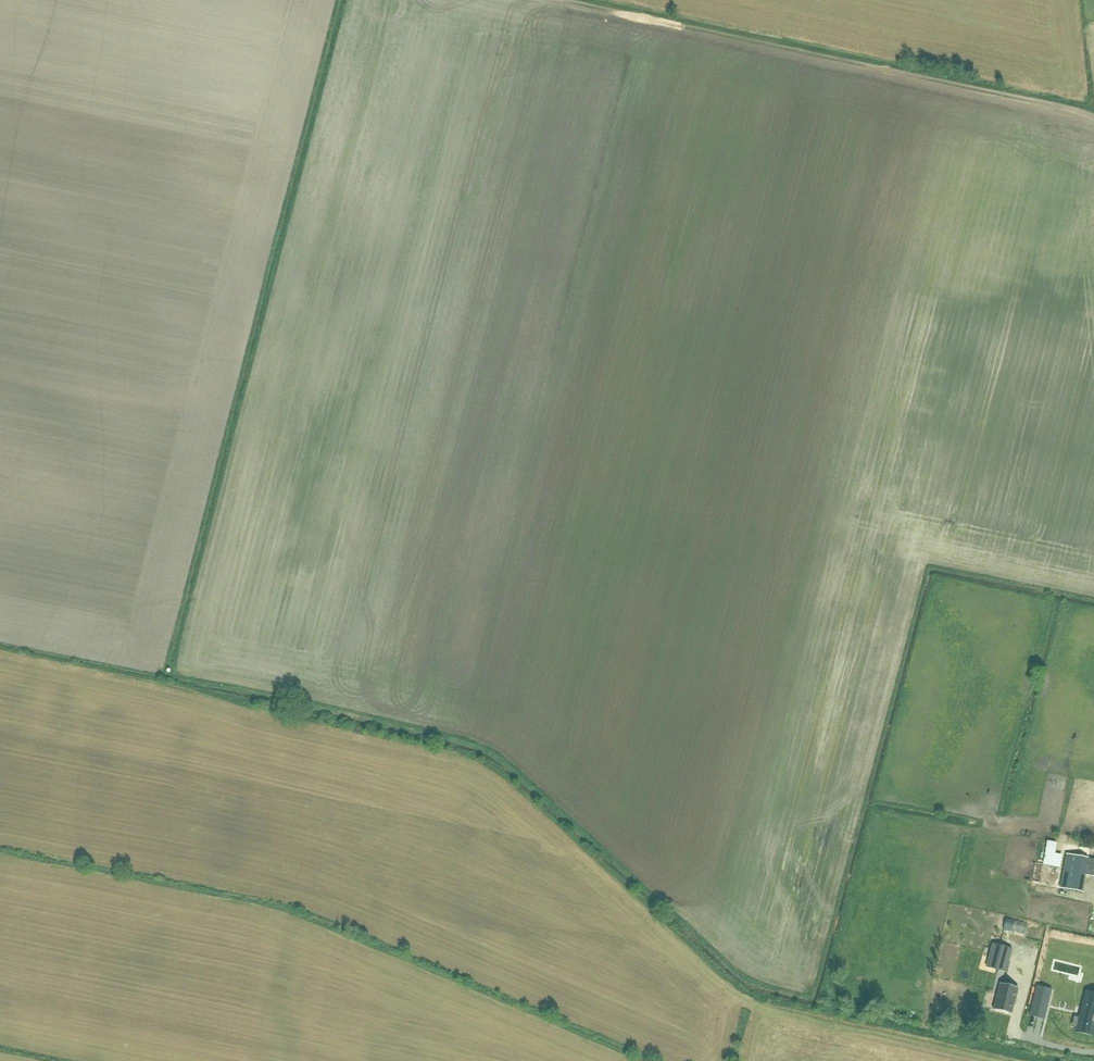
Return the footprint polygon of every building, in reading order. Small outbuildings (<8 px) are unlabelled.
[(1059,889),(1080,893),(1083,875),(1093,876),(1093,860),(1087,859),(1065,854),(1059,889)] [(1054,924),(1074,928),(1076,918),(1056,914),(1054,923),(1029,918),(1028,925),(1053,930),(1054,924)] [(1011,949),(992,944),(986,967),(1005,972),(1011,949)] [(1015,966),(1035,967),(1036,956),(1015,956),(1015,966)] [(991,982),(986,1009),(1004,1013),(1009,986),(991,982)] [(1044,1020),(1051,989),(1036,986),(1029,1016),(1044,1020)] [(1076,1051),(1093,1055),(1093,1050),(1093,1014),(1084,1012),(1081,1023),(1082,1023),(1081,1028),(1076,1051)]
